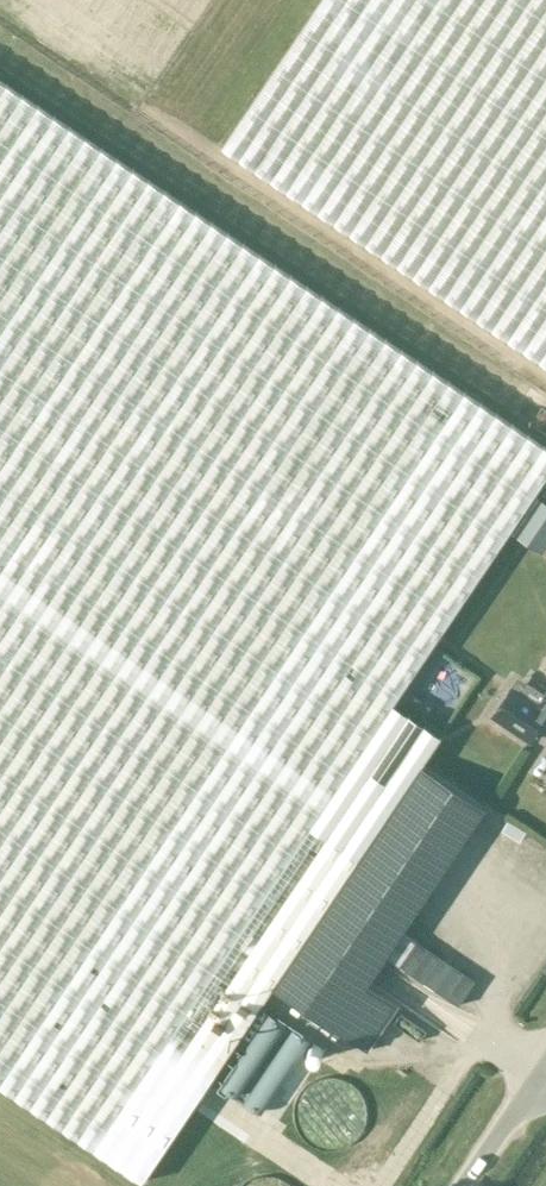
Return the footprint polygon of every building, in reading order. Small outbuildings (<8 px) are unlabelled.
[(223,147),(545,365),(545,0),(322,0),(223,147)] [(96,1149),(143,1180),(209,1082),(272,988),(367,1052),(399,1004),(368,982),(485,808),(375,734),(545,479),(545,448),(0,81),(0,1085),(96,1149)] [(517,534),(545,554),(545,553),(545,505),(538,500),(517,534)] [(512,688),(493,716),(530,741),(545,718),(545,694),(545,695),(519,677),(512,688)] [(268,1010),(221,1086),(264,1113),(303,1051),(318,1060),(328,1043),(295,1022),(263,1073),(254,1068),(284,1019),(268,1010)]
